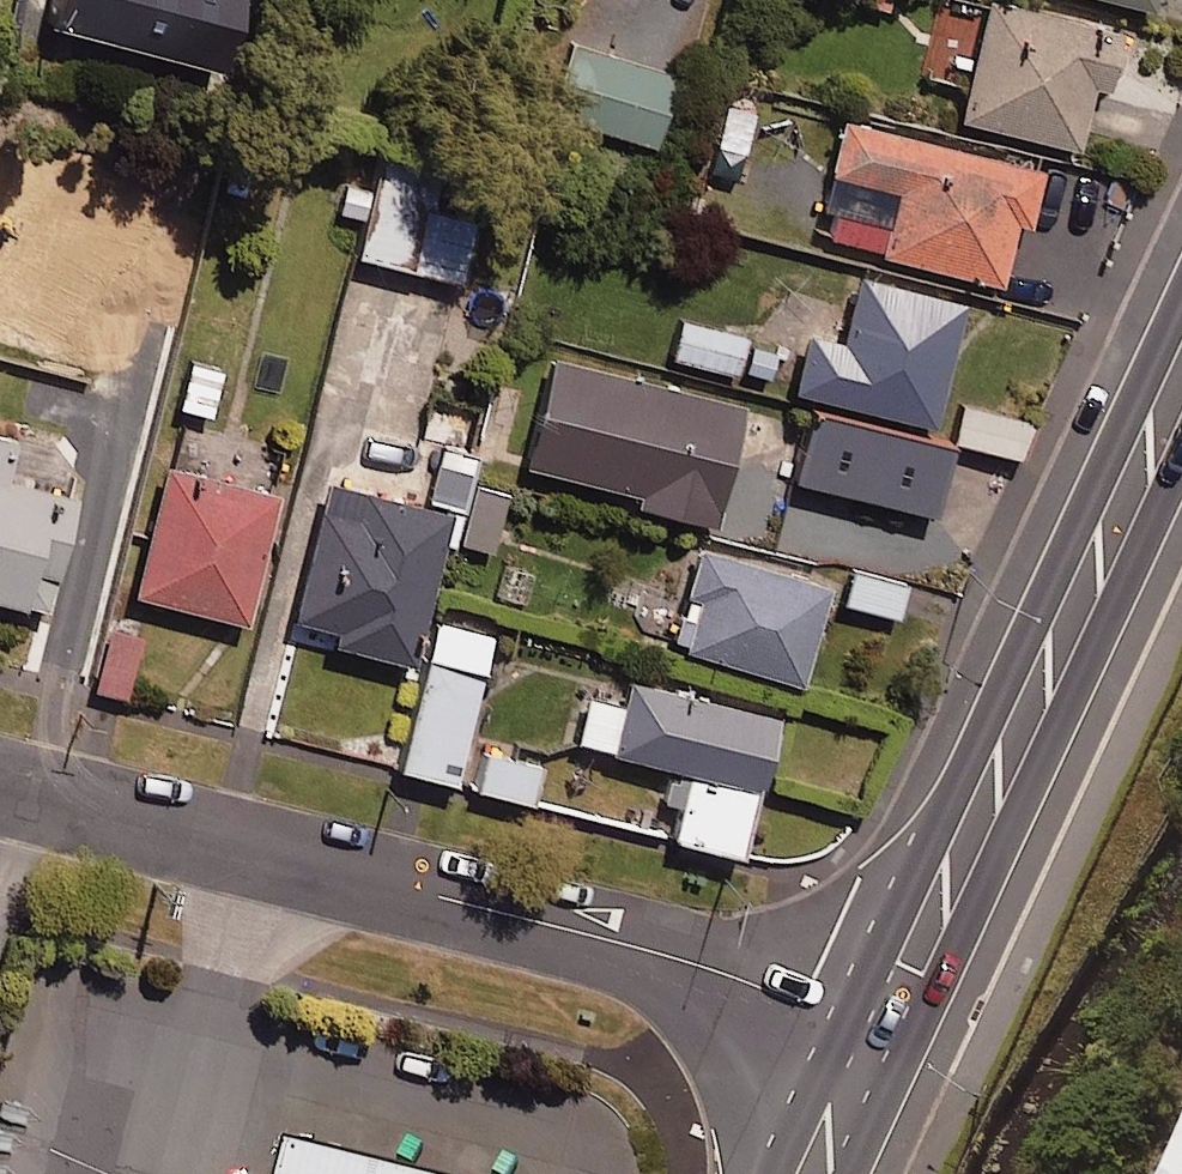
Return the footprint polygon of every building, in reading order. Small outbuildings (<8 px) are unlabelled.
[(953,0),(948,0),(920,114),(1076,153),(1092,89),(1107,93),(1120,41),(953,0)] [(1149,16),(1153,0),(1090,0),(1149,16)] [(673,81),(571,52),(552,120),(654,149),(673,81)] [(1041,176),(847,118),(831,177),(850,182),(833,245),(998,288),(1015,225),(1027,228),(1041,176)] [(436,178),(383,165),(359,261),(458,287),(474,223),(428,211),(436,178)] [(961,310),(859,285),(843,350),(806,341),(792,395),(932,430),(961,310)] [(736,378),(737,374),(771,383),(778,355),(744,346),(746,340),(679,323),(669,361),(736,378)] [(220,373),(189,365),(177,413),(208,421),(220,373)] [(742,412),(553,365),(527,472),(640,500),(637,512),(713,531),(742,412)] [(1031,424),(963,409),(955,448),(1023,463),(1031,424)] [(949,454),(808,420),(792,486),(933,520),(949,454)] [(437,446),(419,515),(330,492),(291,639),(410,670),(443,543),(453,546),(476,456),(437,446)] [(276,503),(166,474),(133,601),(243,630),(276,503)] [(22,607),(49,492),(0,480),(0,602),(22,607)] [(505,495),(475,487),(460,547),(490,555),(505,495)] [(828,595),(699,554),(669,647),(798,688),(828,595)] [(906,588),(852,572),(842,606),(896,622),(906,588)] [(490,640),(441,627),(402,776),(452,789),(490,640)] [(137,641),(106,634),(93,694),(124,701),(137,641)] [(630,687),(624,710),(589,700),(576,748),(688,779),(671,844),(738,863),(775,727),(630,687)] [(540,767),(486,755),(476,796),(530,808),(540,767)] [(1145,1173),(1181,1173),(1181,1097),(1145,1173)] [(285,1131),(275,1173),(465,1173),(285,1131)]
